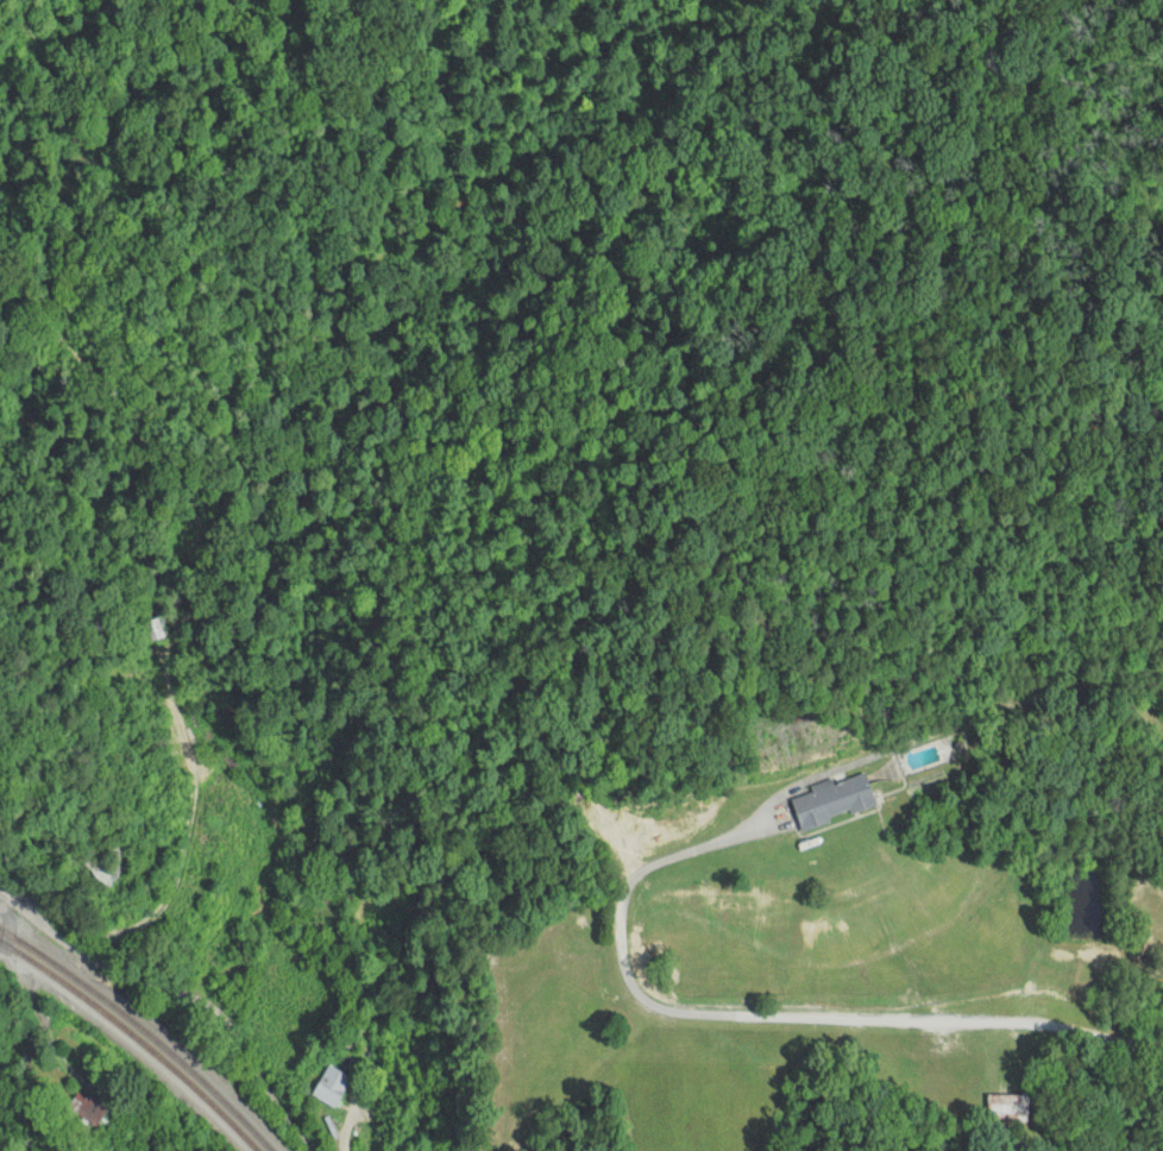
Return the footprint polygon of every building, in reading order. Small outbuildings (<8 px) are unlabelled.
[(790,799),(798,828),(874,808),(864,773),(810,788),(812,793),(790,799)] [(334,1110),(350,1078),(325,1066),(309,1097),(334,1110)] [(93,1091),(64,1101),(74,1129),(103,1120),(93,1091)] [(1021,1124),(1021,1096),(980,1096),(980,1124),(1021,1124)]
